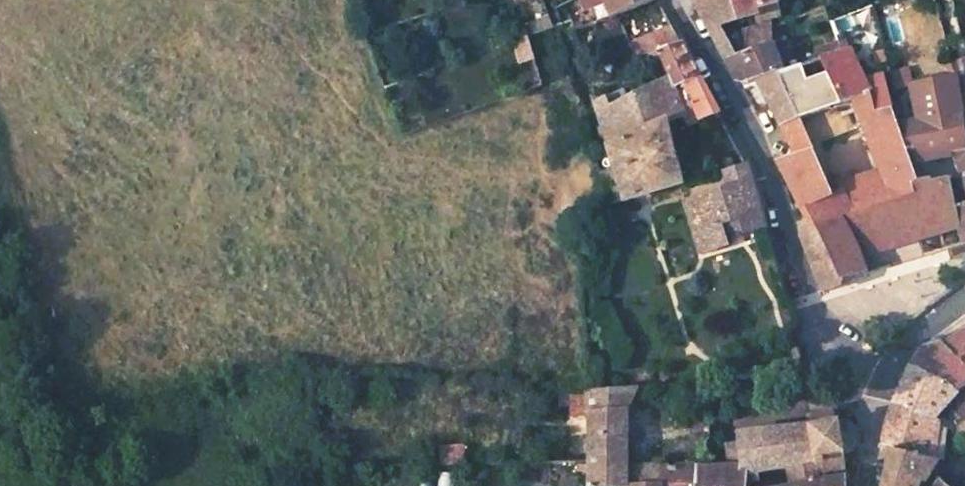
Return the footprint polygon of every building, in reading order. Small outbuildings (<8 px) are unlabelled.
[(540,0),(537,0),(520,7),(528,27),(521,31),(525,40),(556,29),(558,29),(554,18),(547,20),(540,0)] [(591,10),(604,5),(609,19),(615,16),(629,11),(655,0),(587,0),(591,10)] [(721,21),(723,27),(737,22),(736,20),(755,14),(758,22),(771,18),(780,15),(778,3),(778,0),(696,0),(693,1),(705,25),(716,22),(721,21)] [(632,19),(629,11),(615,16),(618,25),(632,19)] [(734,30),(738,53),(735,55),(737,57),(773,45),(772,27),(771,18),(758,22),(759,24),(746,29),(734,30)] [(735,55),(716,22),(705,25),(725,62),(737,57),(735,55)] [(673,32),(648,42),(650,45),(630,53),(635,62),(645,59),(644,57),(658,51),(679,43),(673,32)] [(679,43),(658,51),(671,88),(699,81),(679,43)] [(783,71),(773,45),(737,57),(725,62),(738,85),(756,79),(773,74),(783,71)] [(885,78),(865,82),(849,50),(842,52),(820,59),(840,105),(854,99),(858,108),(873,104),(876,114),(893,108),(885,78)] [(683,121),(687,128),(719,117),(699,81),(671,88),(658,51),(644,57),(645,59),(656,88),(608,110),(606,100),(594,103),(613,172),(599,177),(607,205),(682,186),(667,126),(683,121)] [(798,120),(840,105),(820,59),(783,71),(773,74),(797,120),(798,120)] [(888,91),(911,88),(907,73),(885,78),(888,91)] [(756,79),(779,127),(797,120),(773,74),(756,79)] [(956,82),(964,155),(950,157),(962,181),(964,192),(964,80),(956,82)] [(956,82),(911,88),(918,111),(904,116),(906,122),(907,123),(912,122),(920,166),(939,165),(938,158),(950,157),(964,155),(956,82)] [(868,274),(862,253),(869,251),(870,254),(937,237),(936,233),(959,227),(954,208),(949,186),(948,181),(929,182),(929,180),(913,179),(909,167),(897,124),(893,108),(876,114),(873,104),(858,108),(882,174),(837,188),(839,194),(831,197),(812,153),(806,155),(804,149),(792,152),(794,158),(778,162),(809,226),(811,225),(844,281),(868,274)] [(779,127),(792,152),(804,149),(806,155),(812,153),(798,120),(797,120),(779,127)] [(897,124),(909,167),(920,166),(912,122),(907,123),(906,122),(897,124)] [(725,176),(730,191),(687,204),(704,259),(733,249),(731,241),(727,227),(741,223),(744,237),(767,230),(748,170),(725,176)] [(954,208),(959,227),(963,246),(964,245),(964,207),(954,208)] [(731,241),(744,237),(741,223),(727,227),(731,241)] [(809,226),(802,237),(823,294),(824,294),(832,292),(840,289),(842,288),(843,286),(844,281),(811,225),(809,226)] [(964,389),(964,336),(951,343),(923,353),(912,369),(957,394),(964,389)] [(936,447),(938,425),(934,421),(938,416),(957,394),(912,369),(897,402),(881,452),(891,454),(892,450),(934,460),(936,447)] [(589,485),(663,485),(663,470),(625,470),(624,412),(631,397),(637,387),(591,392),(588,392),(587,413),(590,414),(589,462),(589,485)] [(649,387),(637,387),(631,397),(649,396),(649,387)] [(570,400),(571,412),(587,411),(588,392),(558,390),(558,400),(570,400)] [(749,483),(754,476),(754,471),(775,469),(776,472),(786,471),(789,485),(803,485),(805,485),(822,483),(822,476),(845,473),(845,454),(852,452),(857,448),(859,451),(862,447),(859,444),(859,439),(858,433),(861,430),(859,427),(855,428),(851,426),(841,425),(840,422),(837,423),(835,416),(838,411),(835,408),(831,413),(812,416),(810,413),(807,416),(810,419),(811,427),(738,436),(739,446),(743,474),(744,483),(749,483)] [(956,455),(963,435),(958,430),(951,425),(938,416),(934,421),(938,425),(936,447),(956,455)] [(468,446),(445,447),(445,466),(464,465),(469,466),(468,446)] [(727,447),(730,468),(743,474),(739,446),(727,447)] [(921,482),(934,460),(892,450),(891,454),(888,472),(913,480),(921,482)] [(743,474),(730,468),(711,469),(696,469),(696,485),(744,485),(743,474)] [(696,469),(663,470),(663,485),(696,485),(696,469)] [(913,480),(888,472),(886,485),(911,485),(913,480)]
